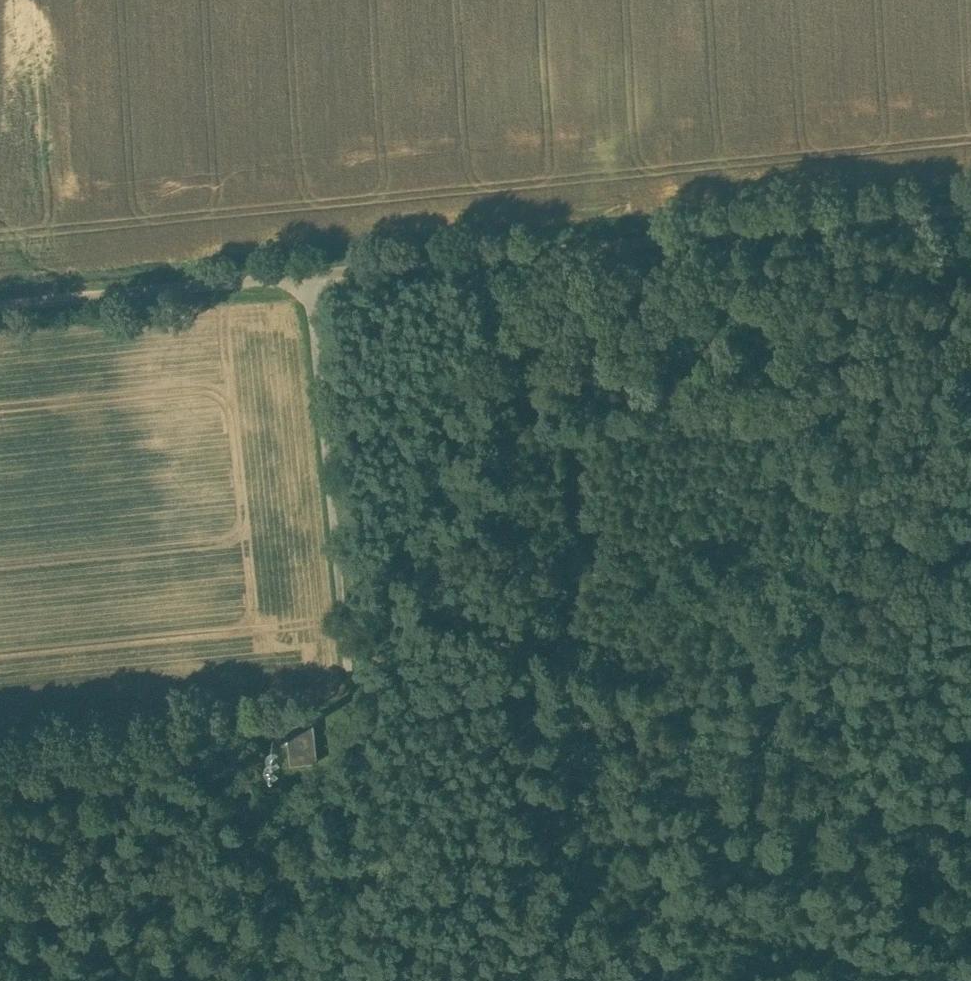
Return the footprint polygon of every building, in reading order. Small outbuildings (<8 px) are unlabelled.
[(313,722),(286,725),(291,764),(317,761),(313,722)]
